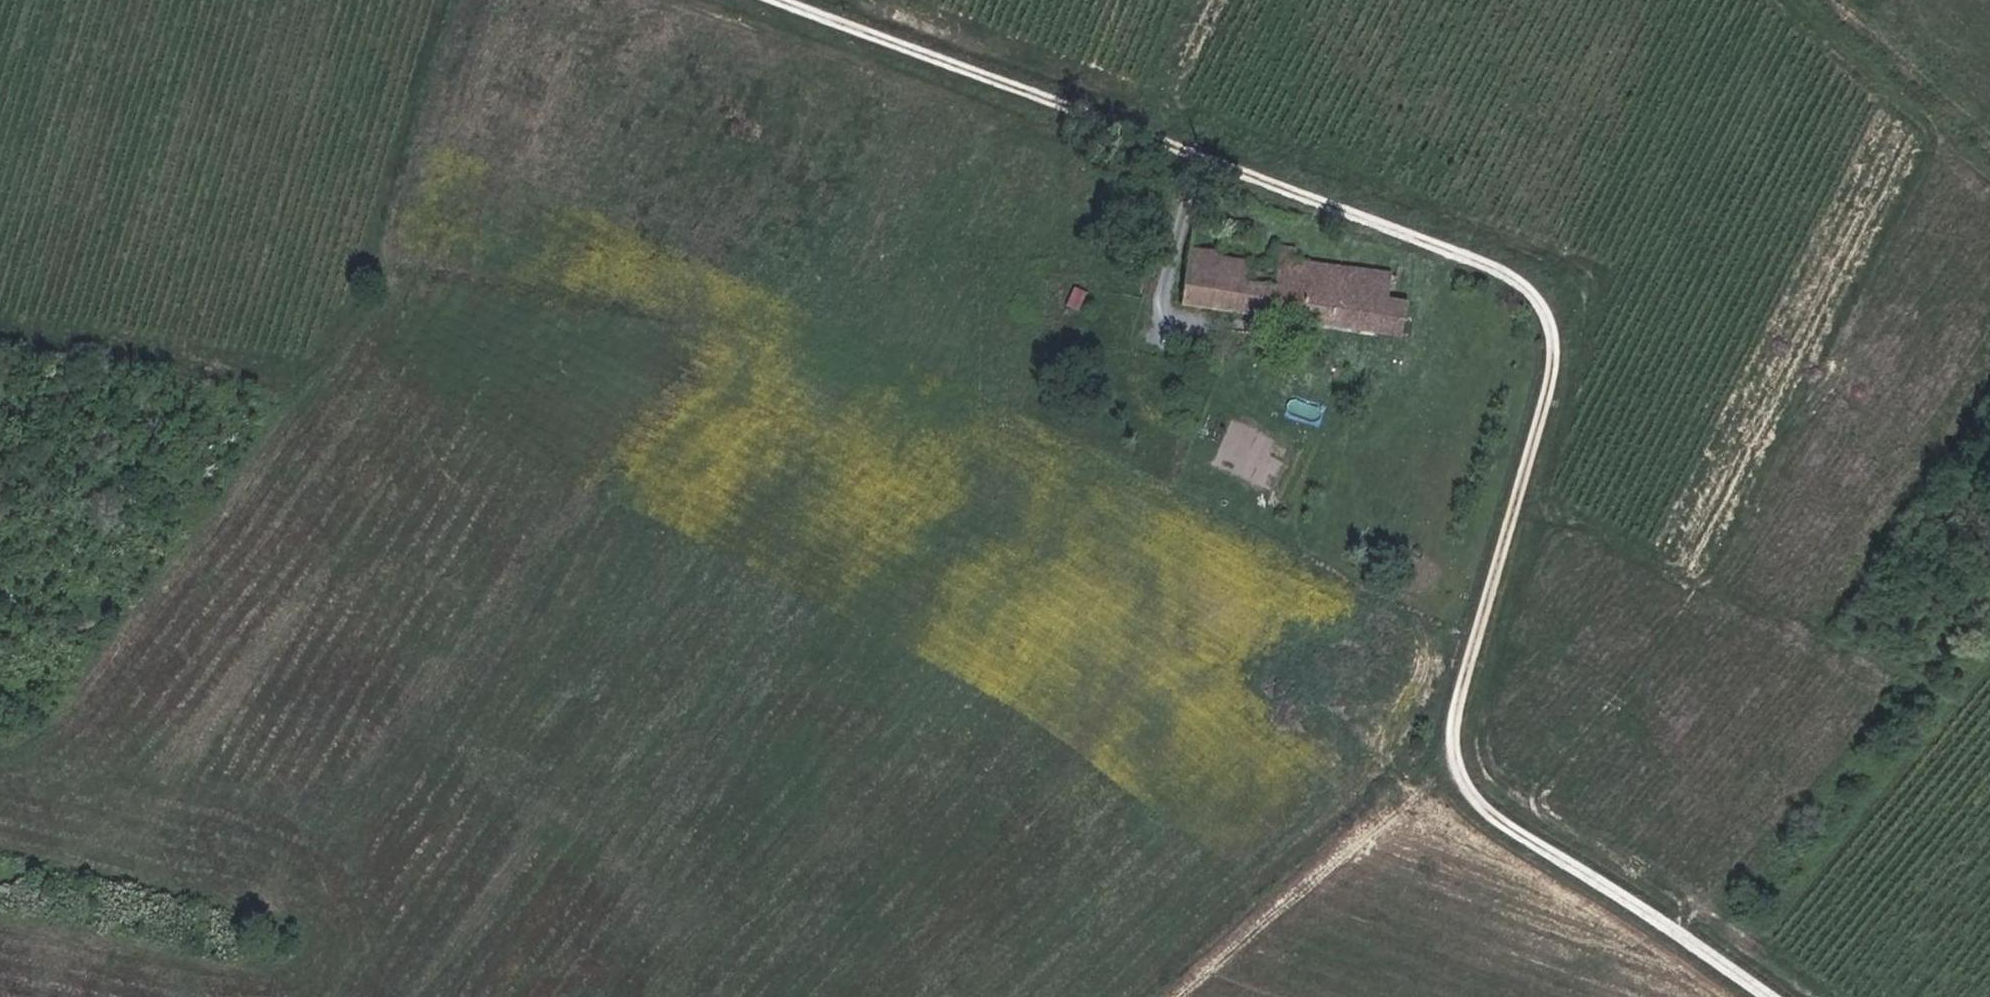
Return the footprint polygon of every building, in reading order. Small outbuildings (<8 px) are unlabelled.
[(1183,307),(1383,334),(1388,298),(1391,274),(1295,261),(1297,250),(1253,244),(1256,224),(1204,217),(1204,218),(1196,216),(1183,307)] [(1388,298),(1383,334),(1403,337),(1408,301),(1388,298)]
